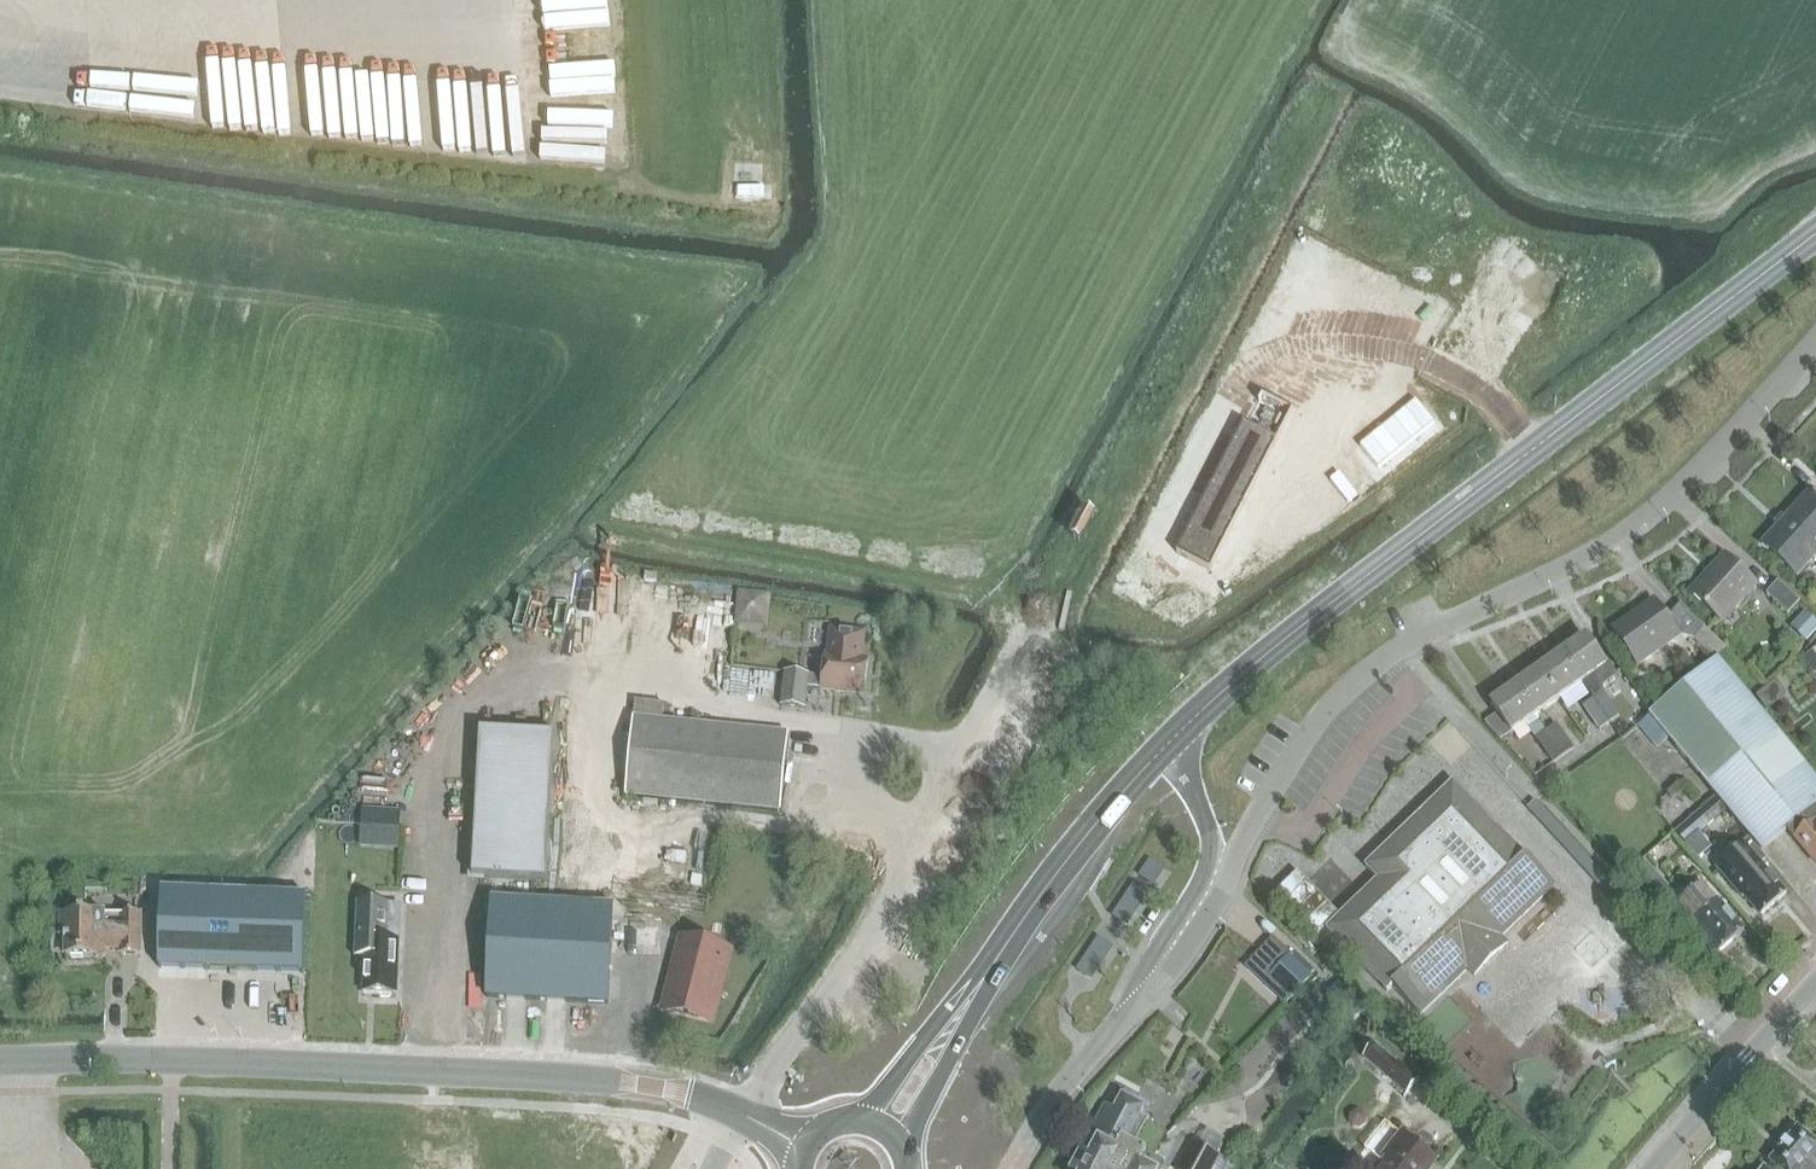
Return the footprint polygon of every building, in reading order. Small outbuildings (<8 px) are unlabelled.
[(525,74),(591,69),(588,21),(567,23),(566,4),(585,2),(585,0),(520,0),(525,74)] [(526,129),(596,125),(594,95),(510,98),(513,166),(528,165),(526,129)] [(590,149),(529,148),(529,164),(590,164),(590,149)] [(1218,570),(1285,439),(1251,422),(1184,552),(1218,570)] [(1810,492),(1762,544),(1796,576),(1815,554),(1815,497),(1810,492)] [(1721,622),(1755,584),(1724,555),(1690,593),(1721,622)] [(1787,613),(1799,600),(1777,580),(1766,593),(1787,613)] [(740,588),(735,621),(767,625),(772,592),(740,588)] [(1654,601),(1612,630),(1637,665),(1678,635),(1666,618),(1654,601)] [(1805,612),(1790,628),(1805,643),(1815,631),(1815,623),(1805,612)] [(861,659),(864,633),(830,629),(827,655),(825,655),(822,677),(784,672),(780,706),(804,709),(806,687),(863,694),(867,660),(861,659)] [(1702,629),(1692,640),(1714,660),(1724,648),(1702,629)] [(1593,698),(1609,722),(1619,716),(1600,689),(1617,676),(1609,664),(1605,666),(1584,637),(1561,653),(1582,683),(1593,698)] [(1801,659),(1813,675),(1815,673),(1815,649),(1801,659)] [(1558,700),(1582,683),(1561,653),(1537,670),(1558,700)] [(1668,739),(1760,850),(1786,828),(1815,864),(1815,778),(1717,660),(1649,715),(1668,739)] [(1537,670),(1514,687),(1534,716),(1558,700),(1537,670)] [(1552,763),(1562,756),(1545,732),(1534,716),(1514,687),(1490,704),(1497,714),(1484,723),(1500,740),(1511,733),(1525,723),(1535,738),(1552,763)] [(1609,722),(1593,698),(1582,706),(1606,742),(1617,734),(1609,722)] [(663,721),(664,706),(636,703),(634,718),(625,795),(779,811),(787,734),(663,721)] [(1657,749),(1668,739),(1649,715),(1637,726),(1657,749)] [(1556,724),(1545,732),(1562,756),(1573,748),(1556,724)] [(547,881),(555,734),(480,730),(472,877),(547,881)] [(1520,860),(1513,853),(1518,849),(1452,781),(1364,866),(1376,879),(1325,929),(1386,992),(1391,987),(1419,1016),(1421,1015),(1420,1014),(1467,969),(1475,972),(1493,954),(1491,946),(1553,887),(1555,886),(1525,855),(1520,860)] [(1584,863),(1592,857),(1539,800),(1532,807),(1584,863)] [(1699,811),(1675,832),(1685,843),(1709,823),(1699,811)] [(1776,901),(1784,894),(1759,865),(1764,860),(1747,841),(1716,868),(1742,898),(1743,896),(1760,915),(1776,901)] [(792,862),(795,850),(777,846),(775,858),(792,862)] [(1132,923),(1167,865),(1151,855),(1115,913),(1132,923)] [(1662,916),(1679,901),(1646,864),(1629,879),(1662,916)] [(1278,891),(1321,932),(1341,911),(1299,870),(1278,891)] [(1690,895),(1677,906),(1691,922),(1693,924),(1691,925),(1700,935),(1701,934),(1718,953),(1734,938),(1742,931),(1702,884),(1690,895)] [(1603,893),(1600,895),(1617,912),(1627,902),(1610,885),(1603,893)] [(162,890),(159,967),(206,969),(303,973),(306,895),(209,892),(162,890)] [(492,901),(487,997),(608,1003),(612,907),(492,901)] [(387,905),(357,903),(354,955),(366,956),(364,994),(378,994),(380,997),(389,997),(392,995),(396,995),(398,957),(397,957),(398,942),(385,941),(387,905)] [(140,954),(140,913),(121,913),(121,914),(61,914),(61,935),(66,935),(66,956),(102,957),(102,943),(120,944),(120,954),(140,954)] [(612,926),(611,944),(656,945),(656,928),(612,926)] [(674,981),(666,1012),(707,1023),(717,986),(721,987),(729,953),(680,941),(670,980),(674,981)] [(1290,954),(1268,977),(1292,999),(1313,977),(1290,954)] [(1406,1095),(1421,1078),(1377,1041),(1362,1058),(1406,1095)] [(1147,1125),(1149,1122),(1140,1117),(1143,1110),(1122,1099),(1114,1113),(1104,1108),(1088,1139),(1098,1144),(1089,1160),(1080,1155),(1073,1168),(1123,1168),(1141,1136),(1147,1125)] [(1366,1117),(1361,1112),(1354,1111),(1349,1115),(1348,1122),(1352,1127),(1359,1128),(1365,1124),(1366,1117)] [(1147,1125),(1141,1136),(1123,1168),(1161,1168),(1164,1164),(1150,1157),(1163,1134),(1147,1125)] [(1815,1168),(1815,1143),(1797,1128),(1795,1131),(1790,1131),(1785,1137),(1785,1142),(1769,1162),(1778,1168),(1815,1168)] [(1435,1160),(1401,1133),(1389,1149),(1392,1152),(1379,1168),(1428,1168),(1435,1160)] [(1219,1157),(1192,1143),(1178,1168),(1213,1168),(1219,1157)]
